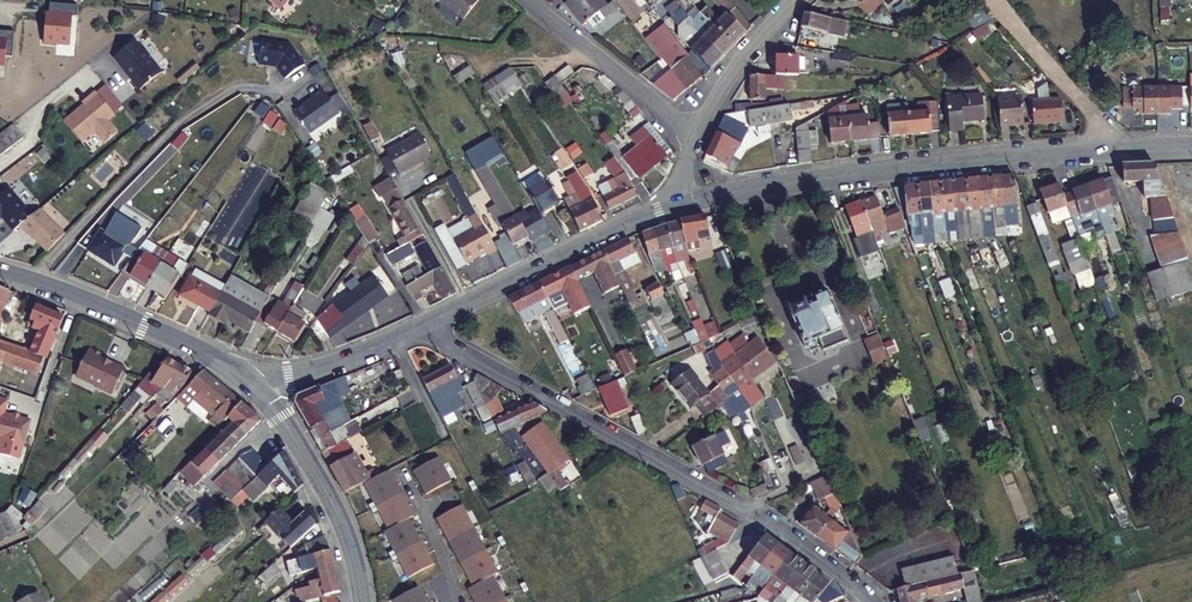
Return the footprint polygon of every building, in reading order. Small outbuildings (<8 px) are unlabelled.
[(279,9),(286,0),(267,0),(279,9)] [(465,17),(479,0),(443,0),(465,17)] [(601,10),(608,5),(604,0),(568,0),(565,2),(582,24),(601,10)] [(601,10),(606,15),(619,5),(615,0),(614,0),(608,5),(601,10)] [(752,28),(730,0),(720,0),(729,11),(729,12),(725,16),(721,20),(708,7),(702,13),(735,45),(752,28)] [(870,15),(882,4),(888,10),(899,0),(854,0),(870,15)] [(48,13),(72,15),(76,16),(77,5),(49,2),(48,13)] [(986,24),(992,21),(986,12),(985,13),(980,5),(967,12),(972,20),(977,29),(986,24)] [(72,15),(48,13),(43,12),(42,25),(44,25),(44,30),(43,42),(69,45),(72,15)] [(841,20),(805,12),(802,26),(835,33),(838,24),(840,25),(841,20)] [(695,19),(709,33),(704,39),(723,58),(735,45),(702,13),(695,19)] [(685,20),(690,25),(695,19),(690,14),(688,16),(685,20)] [(697,47),(689,55),(705,75),(723,58),(704,39),(690,25),(685,20),(679,26),(684,32),(683,33),(697,47)] [(991,34),(986,24),(977,29),(970,33),(978,41),(991,34)] [(801,31),(802,28),(790,27),(789,35),(800,37),(801,31)] [(5,56),(12,57),(14,32),(0,31),(0,39),(7,40),(5,56)] [(653,44),(661,54),(665,51),(670,47),(681,61),(676,66),(672,69),(673,70),(671,72),(686,91),(705,75),(689,55),(672,34),(670,31),(653,44)] [(808,32),(801,31),(800,37),(798,47),(824,51),(835,53),(836,47),(819,44),(820,42),(807,39),(808,32)] [(782,44),(798,47),(800,37),(789,35),(783,35),(782,44)] [(311,67),(299,46),(272,38),(265,60),(277,64),(277,63),(282,64),(290,78),(311,67)] [(133,41),(113,57),(124,71),(125,70),(131,77),(129,78),(138,89),(160,72),(152,61),(150,62),(147,57),(149,56),(141,46),(139,47),(133,41)] [(665,51),(676,66),(681,61),(670,47),(665,51)] [(835,53),(824,51),(823,58),(835,59),(836,53),(835,53)] [(794,76),(800,76),(800,69),(799,56),(778,56),(777,76),(784,76),(794,76)] [(574,71),(568,64),(554,74),(560,81),(574,71)] [(457,76),(462,83),(477,74),(472,66),(457,76)] [(510,69),(521,87),(524,85),(512,68),(510,69)] [(499,77),(510,94),(521,87),(510,69),(499,77)] [(676,98),(686,91),(671,72),(661,79),(676,98)] [(544,81),(557,98),(567,91),(560,81),(554,74),(544,81)] [(765,89),(784,88),(784,76),(777,76),(751,76),(751,99),(765,99),(765,89)] [(485,86),(496,103),(510,94),(499,77),(485,86)] [(1033,100),(1035,124),(1063,122),(1062,100),(1050,100),(1046,83),(1035,90),(1040,100),(1033,100)] [(1181,108),(1181,105),(1190,105),(1190,87),(1156,88),(1157,114),(1170,114),(1170,108),(1181,108)] [(1156,88),(1124,88),(1124,105),(1134,105),(1134,109),(1145,109),(1145,115),(1157,114),(1156,88)] [(114,114),(95,91),(81,102),(84,105),(81,108),(80,106),(63,120),(81,141),(94,131),(103,142),(116,131),(107,119),(114,114)] [(339,118),(325,93),(313,100),(315,104),(306,109),(306,108),(295,113),(298,118),(296,118),(301,126),(302,125),(307,136),(339,118)] [(984,117),(981,93),(946,97),(949,130),(963,129),(962,120),(984,117)] [(772,102),(736,104),(737,112),(752,110),(785,104),(784,97),(771,99),(772,102)] [(999,99),(1001,126),(1025,124),(1024,102),(1019,97),(999,99)] [(834,119),(849,118),(847,102),(833,110),(834,119)] [(932,133),(932,132),(942,131),(938,103),(928,104),(929,111),(909,113),(911,135),(932,133)] [(754,117),(787,111),(785,104),(752,110),(754,117)] [(887,115),(889,137),(911,135),(909,113),(887,115)] [(849,118),(851,140),(880,136),(879,118),(868,119),(868,116),(849,118)] [(724,118),(706,155),(719,161),(724,151),(733,156),(740,143),(742,144),(744,138),(742,137),(745,129),(724,118)] [(851,140),(849,118),(834,119),(830,119),(832,141),(851,140)] [(281,132),(286,124),(278,119),(273,127),(281,132)] [(144,122),(137,129),(148,139),(154,132),(144,122)] [(369,122),(363,125),(370,140),(377,137),(369,122)] [(14,123),(9,128),(19,140),(24,135),(14,123)] [(817,131),(810,131),(809,123),(798,129),(799,165),(813,162),(811,149),(819,148),(817,131)] [(646,130),(651,137),(666,156),(672,152),(651,126),(646,130)] [(9,128),(2,133),(12,145),(19,140),(9,128)] [(651,137),(646,130),(644,128),(631,138),(637,145),(624,156),(609,137),(603,141),(612,154),(625,171),(636,186),(642,181),(639,177),(667,157),(666,156),(651,137)] [(0,135),(0,143),(6,150),(12,145),(2,133),(0,135)] [(399,172),(432,156),(421,133),(388,150),(399,172)] [(625,171),(612,154),(603,160),(614,175),(597,184),(610,209),(637,195),(634,188),(636,186),(625,171)] [(578,170),(585,180),(593,174),(587,164),(578,170)] [(1158,235),(1179,232),(1154,164),(1123,165),(1124,182),(1144,181),(1145,198),(1152,197),(1153,210),(1156,210),(1158,235)] [(521,260),(514,245),(529,237),(488,166),(478,172),(497,206),(490,210),(500,227),(503,226),(508,235),(493,243),(506,266),(521,260)] [(156,170),(145,181),(152,189),(163,176),(156,170)] [(523,184),(528,192),(547,180),(542,172),(523,184)] [(591,227),(605,220),(599,208),(589,190),(577,172),(568,179),(569,181),(575,190),(591,227)] [(454,174),(445,179),(467,217),(473,227),(454,238),(453,238),(466,262),(486,251),(487,253),(496,249),(489,237),(475,212),(468,200),(458,182),(454,174)] [(703,176),(707,183),(711,179),(711,176),(708,174),(703,176)] [(1012,226),(1019,225),(1021,225),(1014,176),(1002,178),(1005,206),(1006,218),(1007,227),(1012,226)] [(992,208),(1005,206),(1002,178),(989,179),(992,208)] [(1089,187),(1097,210),(1120,201),(1112,178),(1089,187)] [(988,229),(989,235),(995,235),(994,228),(993,220),(992,208),(989,179),(977,180),(982,229),(988,229)] [(383,197),(396,189),(391,180),(375,190),(381,199),(383,197)] [(539,209),(542,214),(562,202),(547,180),(528,192),(539,209)] [(970,231),(982,229),(977,180),(966,181),(968,210),(969,222),(970,231)] [(575,190),(569,181),(565,183),(572,196),(566,199),(581,231),(591,227),(575,190)] [(956,212),(968,210),(966,181),(953,182),(956,212)] [(953,182),(941,184),(946,233),(952,233),(958,232),(957,223),(956,212),(953,182)] [(290,216),(308,226),(327,194),(309,183),(290,216)] [(930,184),(917,185),(923,236),(935,235),(930,184)] [(935,235),(940,234),(941,243),(947,242),(946,233),(941,184),(930,184),(935,235)] [(917,185),(906,187),(907,206),(909,223),(913,227),(914,237),(917,236),(923,236),(917,185)] [(1064,196),(1060,185),(1042,192),(1044,199),(1050,214),(1068,207),(1064,196)] [(33,214),(9,186),(0,194),(0,218),(3,216),(14,230),(20,225),(33,214)] [(902,207),(907,206),(906,187),(894,188),(902,207)] [(1068,207),(1072,219),(1097,210),(1089,187),(1064,196),(1068,207)] [(396,189),(383,197),(407,237),(399,242),(403,249),(426,241),(420,230),(396,189)] [(900,216),(898,208),(883,214),(875,196),(860,202),(874,238),(905,226),(900,216)] [(1044,199),(1038,202),(1040,206),(1043,216),(1050,214),(1044,199)] [(874,238),(860,202),(846,208),(861,248),(872,244),(870,240),(874,238)] [(1029,210),(1042,242),(1051,268),(1061,264),(1043,216),(1040,206),(1029,210)] [(48,250),(65,232),(40,208),(33,214),(20,225),(28,233),(29,232),(48,250)] [(530,239),(531,240),(551,229),(542,214),(539,209),(528,215),(526,211),(517,216),(529,237),(530,239)] [(1103,227),(1106,235),(1129,227),(1124,211),(1114,215),(1117,222),(1103,227)] [(682,221),(693,258),(698,256),(695,245),(700,244),(700,241),(712,238),(707,216),(682,221)] [(473,227),(467,217),(448,228),(454,238),(473,227)] [(994,228),(1000,228),(1007,227),(1006,218),(993,220),(994,228)] [(379,239),(367,220),(357,227),(364,237),(370,245),(379,239)] [(676,247),(684,245),(688,259),(693,258),(682,221),(678,222),(669,224),(676,247)] [(957,223),(958,232),(964,231),(970,231),(969,222),(957,223)] [(668,266),(672,264),(668,250),(676,247),(669,224),(656,228),(662,247),(668,266)] [(725,239),(720,227),(714,229),(719,241),(725,239)] [(656,228),(643,232),(651,256),(659,253),(663,267),(668,266),(662,247),(656,228)] [(983,235),(982,229),(970,231),(971,240),(972,240),(983,238),(983,235)] [(90,249),(115,266),(126,248),(102,231),(90,249)] [(1158,235),(1151,235),(1163,269),(1189,259),(1179,232),(1158,235)] [(923,245),(925,245),(935,244),(935,235),(923,236),(923,245)] [(348,258),(355,263),(370,245),(364,237),(348,258)] [(628,238),(603,250),(621,286),(627,298),(633,295),(632,292),(636,290),(626,270),(641,263),(628,238)] [(1078,238),(1060,244),(1077,290),(1095,284),(1078,238)] [(417,255),(427,272),(439,265),(426,241),(383,256),(389,265),(417,255)] [(156,244),(148,255),(161,263),(169,253),(156,244)] [(161,263),(148,255),(139,249),(122,271),(146,287),(161,263)] [(605,293),(621,286),(603,250),(572,266),(579,280),(594,272),(605,293)] [(182,273),(188,265),(169,253),(161,263),(146,287),(165,298),(180,275),(178,274),(180,272),(182,273)] [(1163,269),(1146,274),(1156,302),(1191,289),(1191,268),(1189,259),(1163,269)] [(455,293),(439,265),(427,272),(423,274),(408,283),(405,285),(416,300),(424,295),(420,289),(433,282),(443,299),(455,293)] [(403,275),(408,283),(423,274),(419,266),(403,275)] [(539,283),(553,309),(554,310),(569,303),(575,314),(591,306),(589,302),(579,280),(572,266),(539,283)] [(223,290),(204,280),(192,273),(177,299),(197,310),(200,306),(210,312),(211,310),(219,295),(220,293),(223,290)] [(1058,288),(1069,284),(1065,274),(1055,277),(1058,288)] [(374,276),(347,296),(361,314),(388,295),(374,276)] [(220,293),(226,296),(233,284),(228,281),(223,290),(220,293)] [(285,286),(282,290),(288,294),(297,299),(304,288),(294,282),(290,288),(285,286)] [(644,288),(650,300),(663,293),(657,282),(644,288)] [(571,340),(553,309),(539,283),(508,298),(522,323),(524,325),(544,314),(561,345),(571,340)] [(265,302),(233,284),(226,296),(220,293),(219,295),(211,310),(210,312),(207,317),(222,325),(226,321),(247,333),(255,318),(265,302)] [(9,289),(0,286),(0,319),(9,289)] [(805,308),(803,303),(789,309),(806,348),(809,349),(817,346),(818,343),(821,342),(825,351),(849,340),(829,292),(815,298),(817,303),(805,308)] [(297,299),(288,294),(281,305),(290,310),(293,306),(297,299)] [(277,331),(290,310),(281,305),(268,297),(265,302),(255,318),(277,331)] [(336,305),(318,319),(331,336),(349,323),(336,305)] [(19,347),(0,339),(0,358),(37,373),(43,357),(46,358),(63,317),(37,306),(32,319),(37,321),(34,328),(40,330),(32,350),(27,348),(28,346),(21,343),(19,347)] [(290,310),(277,331),(295,341),(305,324),(301,322),(305,313),(293,306),(290,310)] [(704,320),(693,322),(694,331),(686,332),(688,344),(707,341),(704,320)] [(310,328),(324,345),(330,340),(317,323),(310,328)] [(863,338),(873,366),(888,360),(878,333),(863,338)] [(776,362),(760,338),(749,345),(765,370),(776,362)] [(735,354),(728,341),(716,350),(723,362),(730,374),(731,374),(739,388),(744,395),(751,406),(763,397),(755,385),(751,379),(752,379),(735,354)] [(765,370),(749,345),(735,354),(752,379),(765,370)] [(91,346),(79,370),(81,373),(95,380),(98,385),(113,392),(118,381),(120,381),(126,370),(124,369),(126,364),(111,357),(110,361),(105,358),(106,354),(91,346)] [(613,354),(623,376),(637,369),(627,348),(613,354)] [(301,351),(295,350),(294,350),(292,358),(300,357),(301,351)] [(710,390),(717,406),(722,402),(728,397),(727,395),(711,370),(714,367),(706,352),(696,358),(702,371),(710,390)] [(129,405),(149,381),(160,386),(171,378),(179,365),(167,359),(165,362),(153,376),(148,372),(135,383),(121,399),(129,405)] [(888,377),(890,383),(897,380),(890,361),(883,364),(886,370),(883,371),(885,378),(888,377)] [(711,370),(727,395),(739,388),(731,374),(730,374),(723,362),(714,367),(711,370)] [(780,368),(776,362),(765,370),(752,379),(751,379),(755,385),(780,368)] [(179,365),(171,378),(160,386),(173,393),(177,389),(182,384),(187,378),(191,372),(179,365)] [(422,378),(442,416),(464,405),(457,392),(463,389),(451,365),(422,378)] [(691,366),(672,383),(676,388),(698,373),(691,366)] [(582,393),(594,387),(585,368),(572,374),(582,393)] [(204,371),(203,371),(191,383),(208,398),(203,405),(215,415),(217,413),(225,421),(227,419),(243,403),(204,371)] [(397,381),(403,378),(400,372),(394,375),(397,381)] [(488,397),(491,395),(485,383),(491,380),(478,373),(471,376),(472,378),(484,402),(500,433),(546,410),(531,402),(514,410),(499,418),(495,411),(488,397)] [(690,403),(710,390),(699,378),(701,376),(698,373),(676,388),(690,403)] [(352,392),(345,376),(322,385),(298,395),(295,402),(312,431),(325,423),(330,432),(344,425),(350,422),(338,398),(352,392)] [(484,402),(472,378),(464,383),(476,406),(484,402)] [(619,389),(627,385),(624,378),(598,388),(597,389),(608,417),(628,409),(619,389)] [(485,383),(491,395),(506,388),(491,380),(485,383)] [(744,395),(739,388),(727,395),(728,397),(732,403),(737,410),(740,414),(742,418),(744,423),(749,419),(743,411),(751,406),(744,395)] [(693,406),(697,402),(710,390),(690,403),(693,406)] [(697,402),(707,414),(717,406),(710,390),(697,402)] [(728,397),(722,402),(732,415),(737,410),(732,403),(728,397)] [(0,398),(0,440),(22,446),(28,419),(2,413),(5,400),(0,398)] [(259,416),(243,403),(227,419),(232,423),(246,435),(258,425),(259,416)] [(387,410),(391,416),(404,409),(400,403),(387,410)] [(499,418),(514,410),(510,403),(495,411),(499,418)] [(152,420),(160,413),(152,404),(144,412),(152,420)] [(150,423),(152,425),(142,437),(179,471),(188,461),(190,459),(163,433),(174,420),(171,417),(168,421),(160,413),(152,420),(150,423)] [(641,416),(632,420),(639,436),(648,432),(641,416)] [(521,437),(541,422),(537,417),(514,428),(521,437)] [(347,429),(351,438),(356,436),(372,427),(367,418),(347,429)] [(564,462),(568,458),(541,422),(521,437),(549,473),(541,479),(549,489),(557,484),(561,490),(574,481),(571,477),(567,479),(560,470),(567,465),(564,462)] [(232,423),(218,437),(232,449),(246,435),(232,423)] [(348,441),(351,438),(347,429),(344,425),(330,432),(325,423),(312,431),(324,454),(348,441)] [(729,442),(723,430),(707,437),(691,444),(701,464),(704,463),(707,471),(727,462),(720,446),(729,442)] [(219,461),(232,449),(218,437),(204,449),(219,461)] [(324,454),(331,467),(355,454),(348,441),(324,454)] [(262,453),(254,443),(241,456),(248,466),(262,453)] [(789,448),(799,470),(807,467),(797,445),(789,448)] [(524,469),(513,448),(509,451),(519,471),(524,469)] [(199,480),(219,461),(204,449),(190,463),(188,461),(179,471),(187,478),(194,484),(199,480)] [(283,480),(294,493),(303,485),(284,452),(272,463),(257,476),(244,488),(238,493),(242,497),(242,498),(248,494),(252,499),(273,481),(278,476),(283,480)] [(356,454),(355,454),(331,467),(344,493),(377,475),(372,468),(366,472),(356,454)] [(234,462),(242,473),(249,467),(248,466),(241,456),(234,462)] [(439,457),(413,471),(426,494),(452,481),(439,457)] [(226,470),(239,483),(243,479),(230,466),(226,470)] [(368,505),(371,510),(402,493),(389,470),(364,484),(374,502),(368,505)] [(836,493),(828,475),(811,482),(819,500),(826,497),(836,493)] [(230,500),(238,493),(220,476),(213,482),(225,494),(230,500)] [(278,476),(273,481),(277,485),(283,480),(278,476)] [(479,489),(474,480),(469,483),(473,492),(479,489)] [(753,485),(757,494),(768,490),(765,481),(753,485)] [(230,500),(234,504),(242,497),(238,493),(230,500)] [(402,493),(371,510),(373,514),(378,511),(388,530),(409,519),(414,516),(402,493)] [(841,506),(836,493),(826,497),(832,509),(826,516),(814,507),(800,524),(818,537),(831,520),(841,506)] [(729,544),(739,525),(719,514),(721,509),(706,500),(701,510),(715,518),(707,532),(720,540),(710,544),(711,545),(698,551),(701,557),(715,550),(716,550),(723,546),(729,544)] [(23,513),(12,505),(5,511),(0,514),(0,541),(23,531),(18,518),(23,513)] [(498,573),(462,505),(436,518),(473,586),(493,575),(498,573)] [(831,520),(835,523),(844,511),(841,506),(831,520)] [(293,521),(279,509),(266,521),(292,546),(317,523),(305,510),(293,521)] [(388,553),(391,558),(421,541),(409,519),(388,530),(384,532),(394,551),(388,553)] [(844,538),(848,533),(835,523),(831,520),(818,537),(835,550),(844,538)] [(776,542),(765,534),(733,576),(738,580),(754,560),(759,564),(776,542)] [(507,545),(502,536),(497,539),(502,548),(507,545)] [(835,550),(854,564),(862,553),(844,538),(835,550)] [(421,541),(391,558),(393,562),(398,560),(408,578),(434,564),(421,541)] [(772,574),(789,552),(776,542),(759,564),(743,584),(750,589),(765,569),(772,574)] [(306,572),(317,569),(334,565),(330,550),(287,561),(289,571),(305,567),(306,572)] [(715,550),(701,557),(711,579),(727,573),(716,550),(715,550)] [(780,580),(786,585),(803,563),(789,552),(772,574),(757,594),(764,600),(780,580)] [(958,574),(953,556),(913,567),(915,574),(918,585),(958,574)] [(1002,563),(994,565),(997,576),(1017,570),(1014,560),(1002,563)] [(275,562),(254,580),(262,588),(282,570),(275,562)] [(803,563),(786,585),(773,601),(784,601),(793,591),(799,595),(816,573),(803,563)] [(299,601),(319,597),(336,592),(340,591),(334,565),(317,569),(316,570),(319,580),(308,583),(309,588),(302,589),(294,591),(296,598),(298,597),(299,601)] [(915,574),(913,567),(906,569),(908,576),(915,574)] [(918,585),(897,590),(900,601),(915,601),(914,601),(961,588),(965,601),(982,601),(973,570),(958,574),(918,585)] [(808,601),(834,601),(843,597),(829,585),(829,583),(816,573),(799,595),(794,601),(805,601),(806,600),(808,601)] [(493,575),(473,586),(468,589),(474,601),(507,601),(493,575)] [(154,601),(168,601),(178,593),(162,576),(140,596),(145,601),(147,601),(151,599),(154,601)] [(530,591),(525,582),(520,585),(524,594),(530,591)] [(418,587),(393,600),(393,601),(426,601),(418,587)] [(37,592),(17,601),(42,601),(37,592)] [(336,592),(319,597),(320,601),(336,601),(336,592)]
